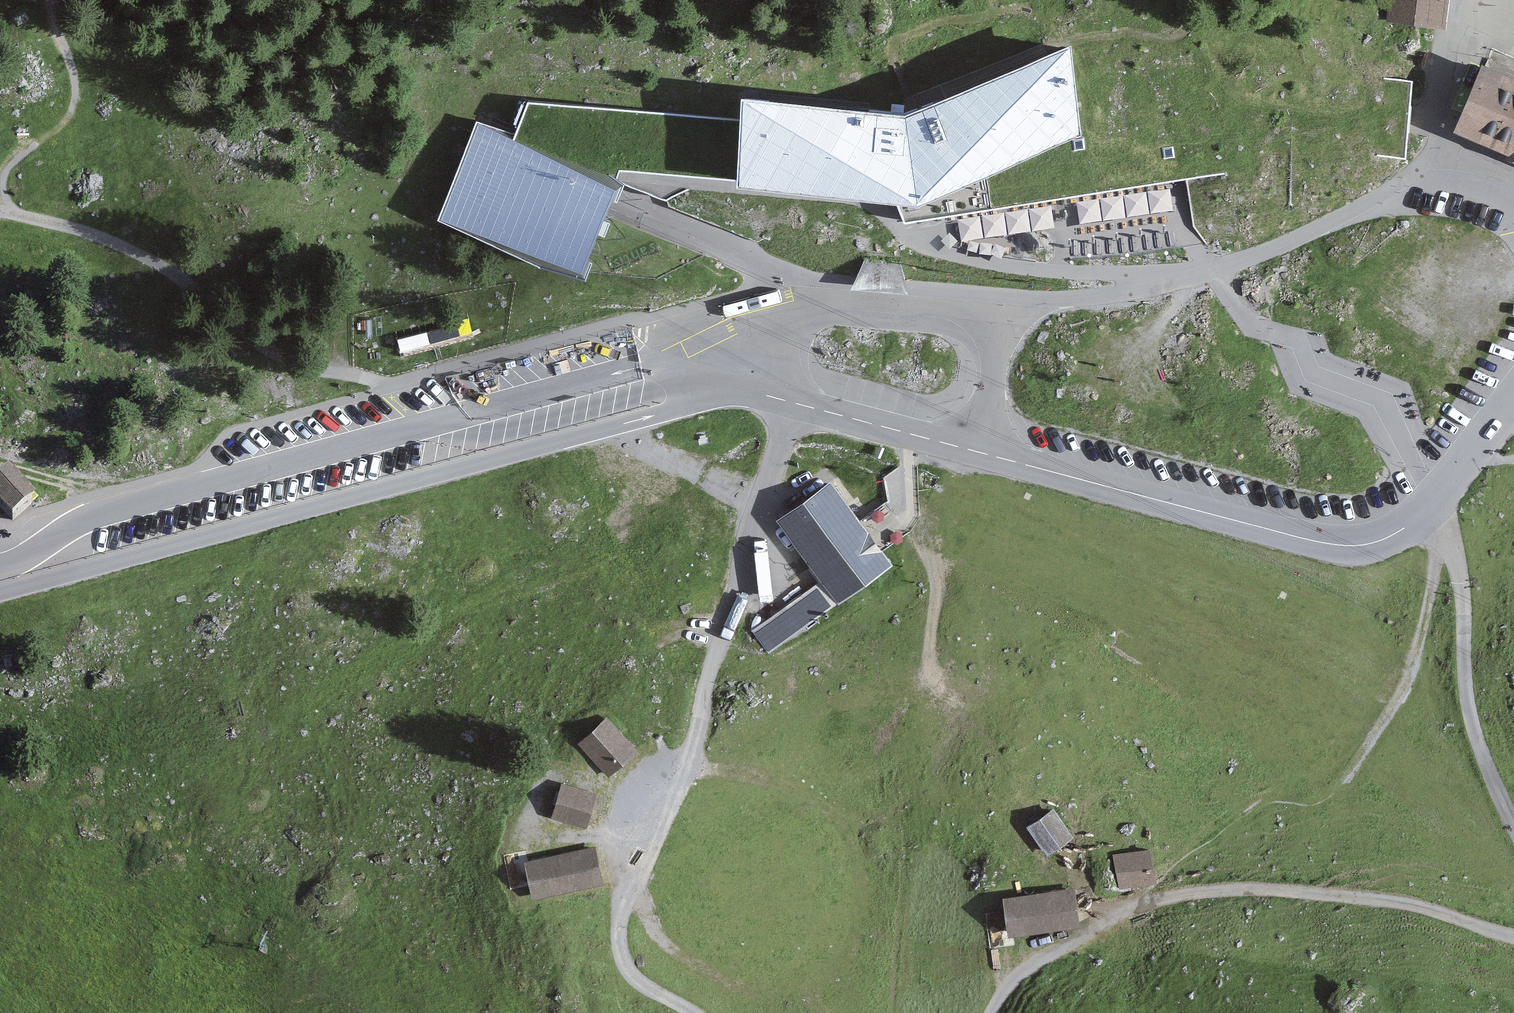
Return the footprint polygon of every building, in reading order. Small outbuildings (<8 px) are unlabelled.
[(1443,25),(1446,0),(1390,0),(1388,18),(1434,24),(1443,25)] [(1170,55),(1068,44),(905,113),(742,97),(740,117),(527,99),(512,133),(621,175),(732,183),(738,184),(885,197),(894,198),(903,220),(933,216),(947,215),(992,208),(1185,180),(1170,55)] [(1481,65),(1453,132),(1513,157),(1513,79),(1481,65)] [(570,156),(512,133),(476,118),(438,213),(583,270),(611,199),(621,175),(570,156)] [(1189,236),(1182,183),(1058,199),(1064,252),(1189,236)] [(0,485),(0,512),(14,525),(34,503),(7,477),(0,485)] [(875,541),(834,481),(781,518),(824,580),(842,606),(895,569),(875,541)] [(769,656),(842,606),(824,580),(751,629),(769,656)] [(635,752),(607,720),(580,743),(608,775),(635,752)] [(586,828),(597,794),(562,783),(551,817),(586,828)] [(1055,809),(1029,825),(1047,853),(1072,836),(1055,809)] [(603,883),(594,843),(526,859),(535,898),(603,883)] [(1152,849),(1114,856),(1120,890),(1158,883),(1152,849)] [(1076,891),(1005,900),(1010,934),(1080,924),(1076,891)]
